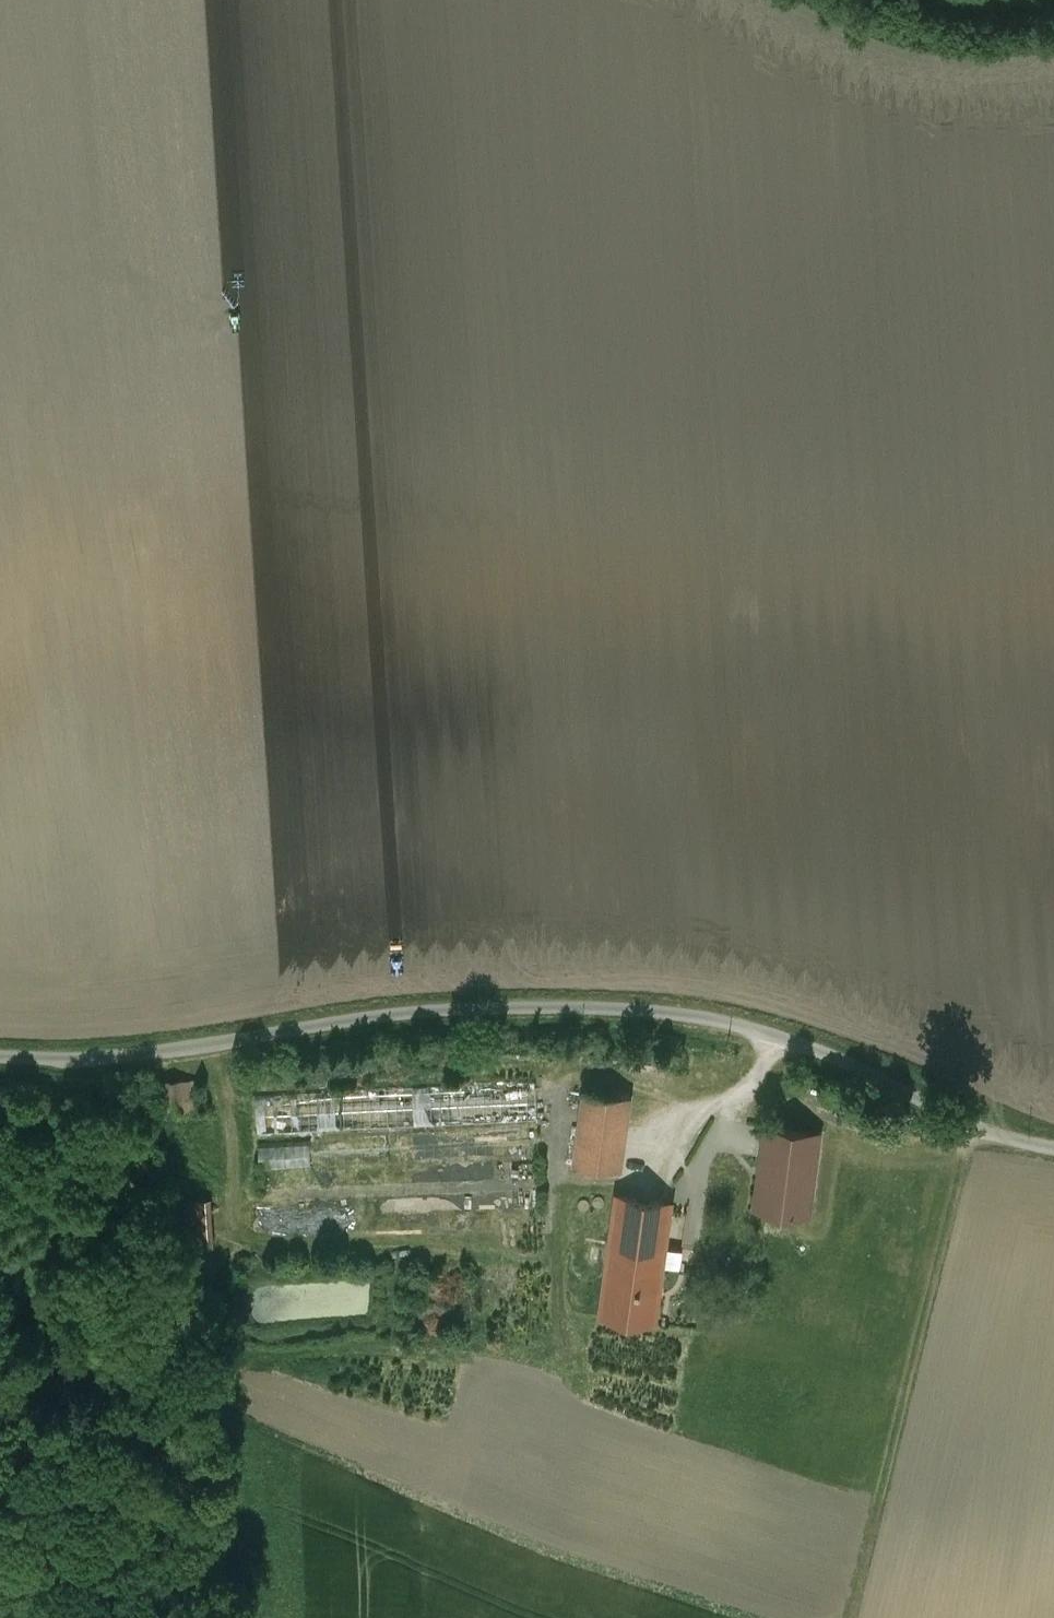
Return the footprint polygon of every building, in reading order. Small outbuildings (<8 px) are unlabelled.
[(673,1058),(671,1058),(669,1058),(668,1059),(666,1061),(666,1063),(666,1065),(667,1067),(668,1068),(670,1069),(672,1069),(674,1069),(675,1068),(677,1067),(678,1064),(677,1061),(676,1060),(676,1059),(674,1058),(673,1058)] [(195,1081),(153,1081),(155,1113),(197,1113),(195,1081)] [(631,1097),(584,1091),(573,1165),(621,1172),(631,1097)] [(819,1137),(766,1130),(762,1159),(750,1158),(742,1210),(808,1217),(819,1137)] [(671,1203),(617,1196),(608,1265),(662,1272),(671,1203)] [(662,1272),(608,1265),(601,1316),(655,1323),(662,1272)]
